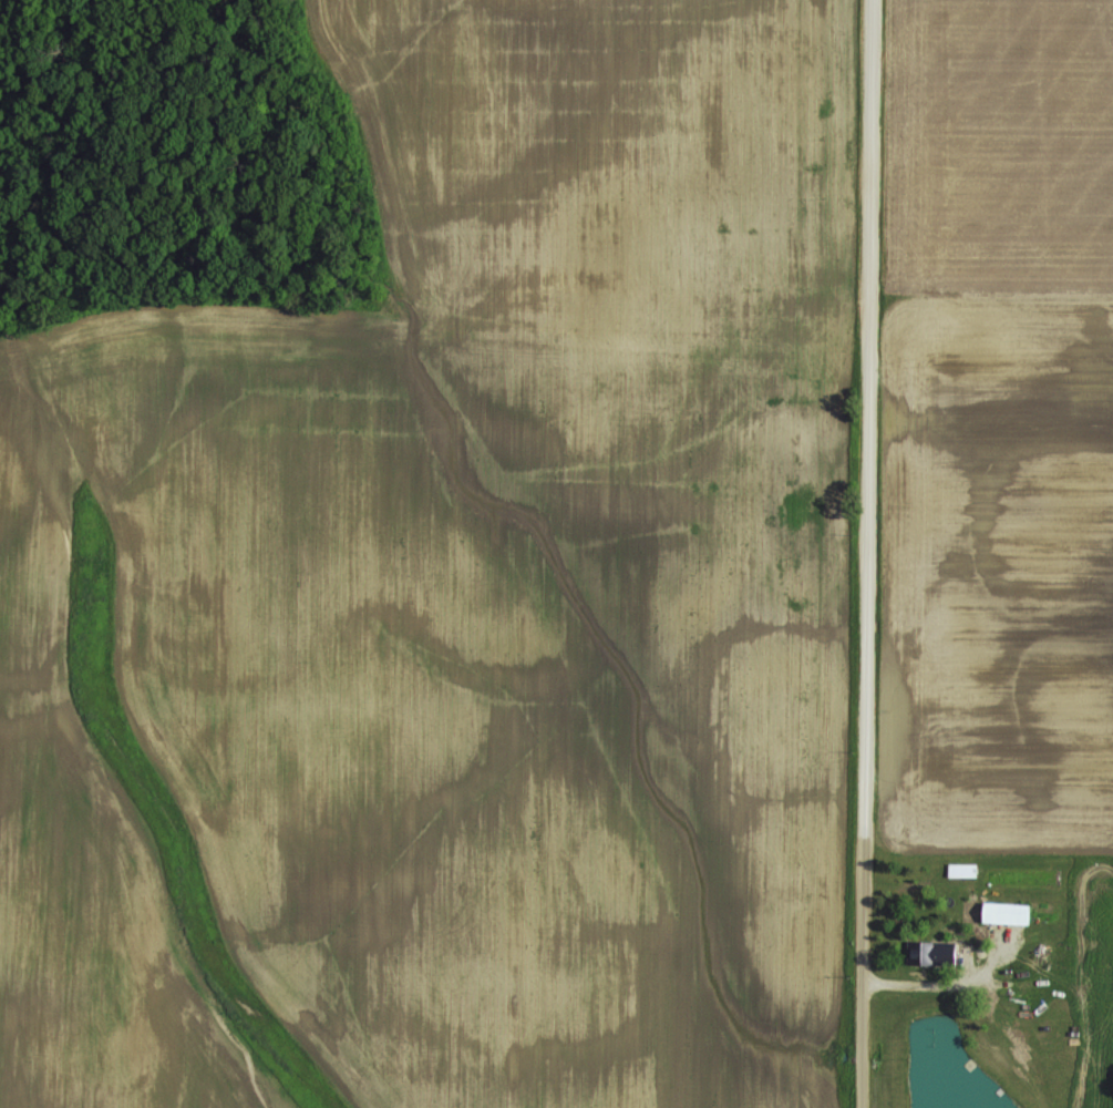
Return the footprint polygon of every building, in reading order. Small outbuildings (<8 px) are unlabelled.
[(1029,922),(1029,901),(983,900),(982,920),(1029,922)] [(956,939),(906,938),(906,960),(955,961),(956,939)]
